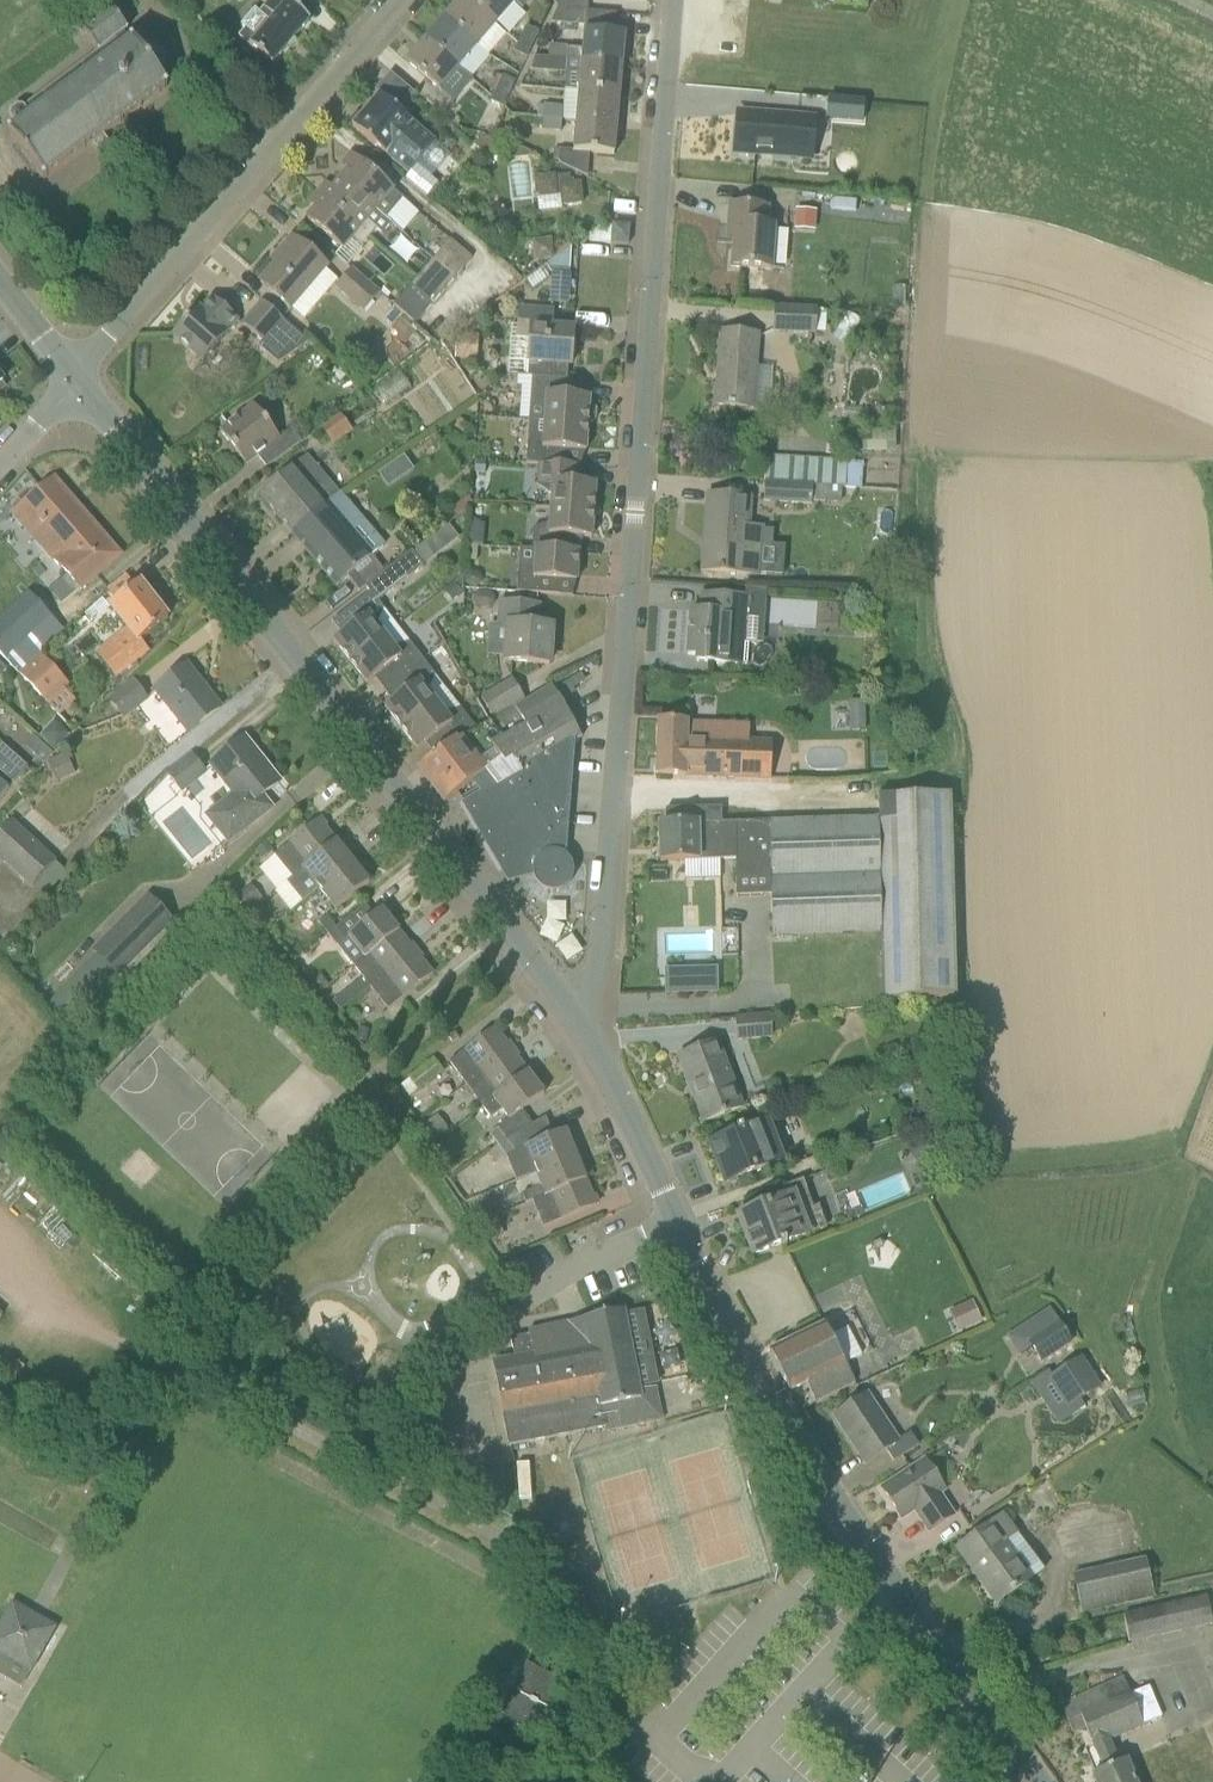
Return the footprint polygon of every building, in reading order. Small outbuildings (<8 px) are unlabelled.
[(310,20),(286,0),(270,0),(264,7),(274,16),(249,46),(272,65),(310,20)] [(478,47),(497,25),(468,0),(460,0),(445,18),(478,47)] [(497,25),(516,4),(512,0),(468,0),(497,25)] [(589,0),(559,0),(559,6),(559,9),(589,11),(589,0)] [(129,29),(128,28),(112,6),(82,28),(99,51),(24,108),(18,107),(11,112),(10,119),(15,126),(20,126),(9,134),(43,180),(93,143),(98,150),(110,142),(104,134),(169,86),(160,75),(162,74),(163,72),(165,70),(166,69),(166,68),(167,66),(167,63),(167,62),(167,61),(166,60),(165,57),(164,55),(163,54),(161,52),(159,50),(158,49),(156,48),(154,48),(153,48),(151,48),(148,48),(146,50),(143,52),(134,40),(132,42),(125,32),(129,29)] [(536,57),(567,60),(622,64),(625,35),(615,34),(616,14),(586,11),(584,31),(585,31),(584,49),(550,46),(549,47),(540,47),(536,57)] [(458,69),(459,69),(478,47),(445,18),(425,40),(458,69)] [(519,38),(534,45),(540,32),(526,25),(519,38)] [(527,58),(534,45),(519,38),(513,51),(527,58)] [(425,40),(406,62),(427,80),(416,93),(444,115),(474,81),(459,69),(458,69),(425,40)] [(533,70),(581,74),(580,91),(620,94),(622,64),(567,60),(536,57),(535,58),(533,70)] [(496,89),(510,95),(517,82),(502,74),(496,89)] [(504,108),(510,95),(496,89),(489,101),(504,108)] [(620,94),(580,91),(577,122),(617,125),(620,94)] [(353,128),(409,176),(406,180),(428,198),(438,184),(432,178),(450,156),(380,96),(353,128)] [(543,119),(562,120),(564,107),(545,106),(545,107),(543,119)] [(874,169),(879,109),(861,107),(856,167),(874,169)] [(804,118),(739,113),(736,154),(801,159),(804,118)] [(561,133),(562,120),(543,119),(542,132),(561,133)] [(574,152),(555,150),(554,160),(558,161),(558,163),(586,176),(588,153),(614,155),(617,125),(577,122),(574,152)] [(352,166),(340,180),(386,218),(392,223),(404,233),(421,213),(402,198),(351,154),(345,161),(352,166)] [(556,176),(534,178),(536,200),(558,197),(556,176)] [(370,238),(373,234),(377,229),(383,234),(392,223),(386,218),(340,180),(329,193),(323,188),(318,193),(370,238)] [(582,183),(560,185),(562,207),(584,205),(582,183)] [(917,186),(917,196),(929,196),(929,186),(917,186)] [(308,219),(325,234),(342,248),(352,237),(363,246),(370,238),(318,193),(313,199),(320,205),(308,219)] [(772,268),(775,226),(768,225),(769,207),(730,205),(729,224),(735,225),(732,267),(742,268),(742,265),(772,268)] [(816,212),(797,211),(795,229),(815,231),(816,212)] [(590,234),(589,243),(611,244),(613,225),(601,226),(590,234)] [(611,244),(628,245),(630,226),(613,225),(611,244)] [(409,264),(420,250),(401,235),(390,249),(409,264)] [(283,256),(260,283),(304,321),(339,282),(325,270),(328,267),(292,237),(278,253),(283,256)] [(451,238),(434,259),(455,277),(472,256),(451,238)] [(552,240),(533,242),(534,260),(554,258),(552,240)] [(552,273),(571,274),(572,246),(571,247),(558,256),(546,265),(552,272),(552,273)] [(439,295),(455,277),(434,259),(418,277),(439,295)] [(380,292),(351,269),(336,288),(365,311),(380,292)] [(417,322),(439,295),(418,277),(396,304),(417,322)] [(172,335),(203,362),(229,333),(228,333),(239,320),(212,297),(201,309),(198,306),(172,335)] [(263,301),(243,324),(263,341),(259,346),(278,362),(308,341),(263,301)] [(528,377),(532,377),(568,380),(569,365),(571,365),(574,330),(550,328),(551,311),(519,309),(517,339),(530,339),(528,377)] [(819,312),(774,309),(772,331),(817,335),(819,312)] [(753,409),(756,368),(758,334),(721,332),(716,407),(753,409)] [(457,335),(455,359),(477,362),(480,337),(457,335)] [(347,375),(336,366),(330,374),(341,383),(347,375)] [(530,420),(588,424),(590,397),(574,396),(576,380),(568,380),(532,377),(531,399),(532,400),(530,420)] [(258,457),(267,468),(301,442),(291,430),(280,439),(253,405),(220,431),(247,465),(258,457)] [(341,415),(323,428),(335,444),(353,431),(341,415)] [(463,433),(468,424),(459,419),(454,428),(463,433)] [(530,420),(528,442),(526,464),(538,465),(538,463),(569,466),(569,465),(570,450),(586,451),(588,424),(530,420)] [(875,430),(875,435),(856,434),(844,434),(844,452),(856,452),(875,452),(895,452),(896,431),(875,430)] [(307,455),(260,496),(291,533),(338,492),(307,455)] [(476,461),(475,474),(486,474),(487,461),(476,461)] [(864,463),(847,462),(845,488),(850,488),(862,489),(864,463)] [(551,507),(594,511),(596,484),(580,483),(581,466),(569,465),(569,466),(538,463),(538,465),(537,485),(552,494),(551,507)] [(80,590),(121,555),(88,517),(54,479),(13,512),(47,552),(80,590)] [(763,501),(811,504),(813,486),(765,483),(765,484),(763,501)] [(291,533),(337,587),(341,583),(348,577),(372,557),(371,555),(350,531),(362,521),(338,492),(291,533)] [(704,570),(740,574),(741,578),(764,578),(765,528),(748,528),(751,499),(733,497),(709,496),(704,570)] [(537,549),(546,550),(547,535),(592,538),(594,511),(551,507),(550,522),(534,529),(532,549),(537,549)] [(470,518),(468,546),(478,546),(483,547),(485,525),(470,518)] [(416,553),(425,565),(434,558),(425,546),(416,553)] [(477,562),(478,546),(468,546),(467,561),(477,562)] [(546,550),(537,549),(536,565),(519,572),(517,592),(561,595),(562,579),(577,580),(579,553),(575,552),(546,550)] [(384,609),(379,601),(424,567),(413,552),(367,586),(366,587),(370,593),(356,604),(337,619),(346,631),(334,640),(350,661),(384,635),(377,625),(384,609)] [(357,571),(348,577),(359,592),(366,587),(367,586),(358,575),(359,574),(357,571)] [(140,582),(134,587),(125,575),(110,588),(118,599),(110,606),(130,630),(100,654),(117,676),(120,673),(125,679),(139,664),(136,661),(148,651),(139,642),(169,618),(140,582)] [(463,594),(464,576),(444,591),(452,602),(463,594)] [(31,590),(0,619),(0,652),(19,670),(40,652),(41,653),(67,628),(31,590)] [(704,662),(726,663),(744,664),(746,644),(743,644),(744,597),(708,594),(706,611),(691,610),(688,655),(704,656),(704,662)] [(505,661),(549,664),(552,627),(538,626),(540,606),(500,603),(499,625),(508,625),(505,661)] [(384,635),(350,661),(367,684),(380,674),(388,685),(422,659),(410,644),(393,647),(384,635)] [(69,682),(41,653),(40,652),(19,670),(50,700),(69,682)] [(402,728),(435,703),(428,693),(436,678),(422,659),(388,685),(397,697),(385,707),(402,728)] [(221,707),(189,663),(156,687),(188,731),(221,707)] [(493,718),(523,700),(511,680),(481,698),(493,718)] [(124,718),(149,698),(135,681),(111,701),(124,718)] [(439,752),(418,769),(444,803),(474,781),(480,789),(519,758),(507,739),(567,705),(557,684),(538,695),(538,696),(476,731),(455,743),(453,741),(439,752)] [(24,744),(35,731),(0,700),(0,722),(24,744)] [(430,740),(439,752),(453,741),(455,743),(476,731),(461,711),(444,715),(435,703),(402,728),(418,750),(430,740)] [(571,862),(569,859),(567,857),(565,855),(563,854),(562,853),(564,849),(559,838),(565,834),(572,743),(582,737),(567,705),(507,739),(519,758),(480,789),(484,793),(466,804),(462,797),(461,798),(503,870),(533,871),(534,877),(536,882),(539,886),(543,889),(548,891),(553,892),(558,891),(563,889),(568,886),(571,882),(573,877),(574,872),(573,867),(572,865),(571,862)] [(42,736),(56,749),(69,734),(55,721),(42,736)] [(750,726),(659,721),(657,774),(771,779),(773,741),(750,740),(750,726)] [(212,764),(234,792),(205,815),(229,845),(274,809),(263,795),(280,782),(245,737),(212,764)] [(45,764),(54,754),(44,745),(35,755),(45,764)] [(48,762),(57,783),(75,775),(67,754),(48,762)] [(14,784),(28,767),(16,756),(1,772),(14,784)] [(181,791),(205,772),(192,756),(168,774),(181,791)] [(10,790),(0,781),(0,801),(10,790)] [(876,819),(770,822),(772,879),(771,936),(878,934),(879,1001),(954,999),(950,794),(876,796),(876,819)] [(670,824),(660,824),(661,861),(734,860),(735,860),(736,880),(772,879),(770,822),(721,823),(720,808),(670,809),(670,824)] [(5,863),(32,888),(33,887),(45,897),(67,873),(56,864),(58,861),(18,824),(12,819),(0,833),(0,868),(5,863)] [(319,819),(274,855),(290,877),(336,840),(319,819)] [(302,902),(319,889),(319,888),(353,861),(336,840),(290,877),(285,881),(286,882),(302,902)] [(262,860),(274,850),(267,842),(256,851),(262,860)] [(336,909),(369,882),(353,861),(319,888),(319,889),(336,909)] [(251,884),(236,897),(248,912),(263,899),(251,884)] [(97,957),(54,1000),(76,1022),(175,922),(148,896),(92,952),(97,957)] [(365,904),(336,928),(328,934),(348,959),(393,923),(382,909),(374,915),(365,904)] [(258,907),(247,916),(258,930),(269,920),(258,907)] [(319,923),(328,934),(336,928),(327,917),(319,923)] [(368,984),(413,949),(393,923),(348,959),(353,965),(368,984)] [(388,1009),(433,974),(413,949),(368,984),(388,1009)] [(665,994),(687,993),(687,969),(665,970),(665,994)] [(353,1002),(345,993),(334,1002),(341,1012),(353,1002)] [(737,1017),(739,1041),(773,1038),(772,1014),(737,1017)] [(367,1042),(369,1030),(359,1028),(357,1040),(367,1042)] [(466,1084),(512,1050),(495,1028),(449,1061),(466,1084)] [(679,1056),(704,1122),(739,1108),(717,1042),(679,1056)] [(482,1106),(528,1072),(512,1050),(466,1084),(482,1106)] [(443,1071),(433,1059),(410,1079),(419,1090),(443,1071)] [(490,1154),(500,1147),(498,1146),(533,1124),(522,1110),(544,1094),(528,1072),(482,1106),(492,1119),(503,1111),(509,1119),(490,1134),(494,1139),(484,1146),(490,1154)] [(417,1130),(428,1146),(449,1131),(438,1115),(417,1130)] [(545,1117),(533,1124),(498,1146),(500,1147),(507,1158),(515,1152),(526,1147),(536,1171),(576,1155),(566,1130),(552,1136),(545,1117)] [(734,1133),(712,1142),(727,1182),(777,1162),(761,1122),(740,1131),(739,1128),(733,1130),(734,1133)] [(586,1179),(576,1155),(536,1171),(542,1186),(522,1194),(526,1203),(532,1200),(533,1201),(586,1179)] [(597,1205),(586,1179),(533,1201),(543,1227),(597,1205)] [(739,1214),(754,1254),(777,1246),(783,1245),(782,1243),(804,1234),(826,1226),(819,1205),(814,1207),(803,1179),(786,1185),(790,1195),(739,1214)] [(504,1236),(500,1221),(484,1225),(487,1240),(504,1236)] [(982,1321),(973,1300),(950,1311),(959,1332),(982,1321)] [(606,1431),(646,1423),(624,1310),(553,1324),(558,1349),(492,1362),(505,1428),(509,1443),(604,1423),(606,1431)] [(854,1382),(844,1363),(862,1354),(848,1327),(830,1336),(823,1324),(770,1351),(790,1391),(807,1383),(816,1401),(854,1382)] [(1057,1325),(1031,1342),(1043,1360),(1069,1343),(1057,1325)] [(1082,1357),(1047,1380),(1067,1411),(1102,1388),(1082,1357)] [(867,1394),(835,1416),(866,1463),(886,1450),(894,1461),(918,1445),(910,1432),(898,1441),(867,1394)] [(919,1515),(929,1531),(953,1515),(939,1494),(944,1490),(924,1460),(882,1488),(902,1518),(918,1507),(922,1513),(919,1515)] [(1016,1533),(1003,1516),(957,1549),(997,1603),(1032,1578),(1005,1541),(1016,1533)] [(1154,1596),(1145,1559),(1072,1576),(1081,1613),(1154,1596)] [(1126,1619),(1133,1644),(1212,1626),(1207,1601),(1126,1619)] [(31,1672),(57,1628),(13,1603),(0,1625),(0,1654),(31,1672)] [(569,1685),(528,1663),(527,1663),(493,1729),(535,1751),(569,1685)] [(1064,1704),(1075,1732),(1088,1727),(1095,1746),(1105,1769),(1093,1774),(1096,1781),(1135,1781),(1125,1756),(1117,1759),(1110,1741),(1163,1721),(1151,1690),(1133,1697),(1126,1679),(1064,1704)] [(479,1748),(483,1740),(470,1733),(466,1742),(479,1748)]
